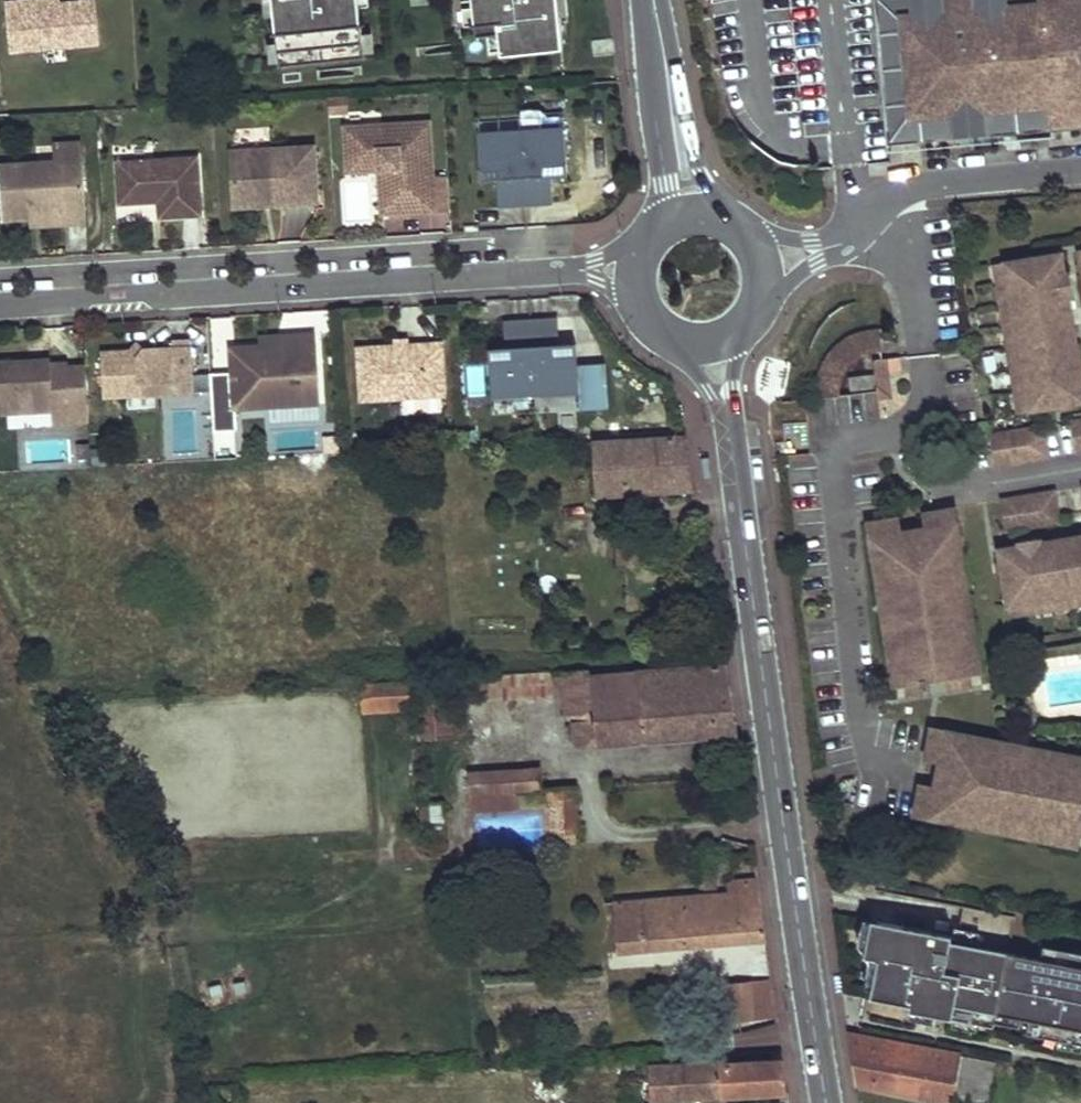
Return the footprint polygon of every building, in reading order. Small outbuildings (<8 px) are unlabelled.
[(6,3),(10,52),(100,44),(96,0),(61,0),(61,3),(25,7),(24,1),(6,3)] [(277,68),(363,60),(357,0),(271,0),(277,68)] [(561,54),(556,0),(471,0),(475,41),(498,39),(499,60),(561,54)] [(520,119),(520,130),(564,127),(563,116),(520,119)] [(477,122),(477,133),(520,130),(520,119),(477,122)] [(346,129),(349,163),(380,161),(380,169),(388,169),(391,212),(450,209),(448,176),(432,177),(429,124),(346,129)] [(477,133),(480,181),(504,180),(524,179),(543,177),(567,176),(564,127),(520,130),(477,133)] [(82,144),(54,146),(55,162),(83,160),(82,144)] [(318,203),(314,147),(232,152),(235,201),(271,199),(272,206),(318,203)] [(201,215),(198,158),(118,162),(120,204),(152,202),(151,193),(159,192),(160,202),(160,218),(201,215)] [(1,166),(4,220),(30,218),(62,217),(62,224),(86,222),(83,160),(55,162),(1,166)] [(349,163),(349,171),(380,169),(380,161),(349,163)] [(383,213),(391,212),(388,169),(380,169),(383,213)] [(545,202),(543,177),(524,179),(525,203),(545,202)] [(525,203),(524,179),(504,180),(506,204),(525,203)] [(159,192),(151,193),(152,202),(160,202),(159,192)] [(271,199),(235,201),(235,208),(272,206),(271,199)] [(116,219),(152,219),(152,204),(116,204),(116,219)] [(30,218),(31,225),(62,224),(62,217),(30,218)] [(1029,412),(1080,403),(1080,366),(1062,252),(1004,261),(1007,283),(1011,304),(1015,326),(1018,347),(1021,369),(1025,390),(1029,412)] [(997,285),(1007,283),(1004,261),(993,263),(997,285)] [(1007,283),(997,285),(1000,306),(1011,304),(1007,283)] [(1000,306),(1004,328),(1015,326),(1011,304),(1000,306)] [(533,348),(552,347),(551,322),(531,323),(533,348)] [(512,324),(513,349),(533,348),(531,323),(512,324)] [(1015,326),(1004,328),(1007,349),(1018,347),(1015,326)] [(882,352),(879,328),(872,329),(866,331),(859,333),(852,336),(845,339),(839,344),(833,349),(829,355),(825,361),(822,368),(820,375),(819,383),(818,390),(819,399),(841,396),(840,390),(841,382),(844,373),(850,365),(859,358),(869,354),(882,352)] [(232,373),(234,409),(320,404),(316,334),(296,335),(296,345),(260,347),(231,348),(232,373)] [(260,337),(260,347),(296,345),(296,335),(260,337)] [(101,353),(104,397),(194,393),(192,341),(173,342),(173,348),(144,350),(138,357),(131,351),(101,353)] [(358,348),(362,401),(445,395),(442,343),(408,345),(396,346),(358,348)] [(137,344),(131,351),(138,357),(144,350),(137,344)] [(513,349),(489,350),(492,399),(536,397),(580,393),(578,365),(576,346),(552,347),(533,348),(513,349)] [(1007,349),(1011,371),(1021,369),(1018,347),(1007,349)] [(877,391),(878,396),(889,395),(885,359),(874,360),(877,391)] [(72,410),(68,367),(69,363),(51,364),(51,360),(28,361),(28,367),(21,368),(21,362),(0,363),(0,414),(72,410)] [(602,363),(578,365),(580,393),(581,405),(581,408),(605,406),(602,363)] [(84,366),(68,367),(72,410),(73,421),(89,420),(84,366)] [(1014,392),(1025,390),(1021,369),(1011,371),(1014,392)] [(234,409),(232,373),(210,375),(214,431),(236,430),(234,409)] [(851,390),(876,388),(875,375),(850,377),(851,390)] [(1014,392),(1018,414),(1029,412),(1025,390),(1014,392)] [(581,405),(580,393),(536,397),(536,408),(581,405)] [(536,408),(536,397),(492,399),(493,410),(536,408)] [(1071,421),(1077,453),(1080,452),(1080,419),(1071,421)] [(1050,458),(1044,425),(990,434),(995,467),(1050,458)] [(697,494),(685,440),(581,447),(581,457),(594,457),(596,500),(697,494)] [(1055,491),(1001,499),(1006,533),(1061,523),(1055,491)] [(924,514),(927,529),(947,525),(971,672),(980,671),(954,509),(924,514)] [(894,685),(902,683),(880,536),(900,533),(897,518),(868,523),(894,685)] [(880,536),(902,683),(906,683),(908,697),(929,693),(927,679),(948,676),(950,690),(971,686),(969,673),(971,672),(947,525),(927,529),(900,533),(880,536)] [(997,549),(1007,607),(1029,604),(1050,600),(1071,596),(1080,595),(1080,535),(997,549)] [(642,565),(640,543),(616,544),(617,567),(642,565)] [(1071,596),(1073,607),(1080,606),(1080,595),(1071,596)] [(1051,611),(1073,607),(1071,596),(1050,600),(1051,611)] [(1051,611),(1050,600),(1029,604),(1030,614),(1051,611)] [(1030,614),(1029,604),(1007,607),(1009,618),(1030,614)] [(733,701),(727,667),(613,675),(612,672),(568,674),(571,716),(576,716),(579,749),(740,736),(733,701)] [(571,716),(568,674),(563,675),(566,716),(571,716)] [(554,696),(553,675),(510,677),(463,680),(465,702),(554,696)] [(927,679),(929,693),(950,690),(948,676),(927,679)] [(452,736),(450,678),(417,680),(421,736),(452,736)] [(409,708),(408,680),(361,683),(363,711),(409,708)] [(933,729),(927,758),(941,761),(945,740),(1080,767),(1080,758),(933,729)] [(1078,837),(1078,834),(1080,834),(1080,767),(945,740),(941,761),(936,789),(932,809),(1078,837)] [(544,792),(542,773),(472,775),(473,794),(519,793),(544,792)] [(915,815),(1076,847),(1078,837),(932,809),(936,789),(921,786),(915,815)] [(583,835),(579,791),(567,791),(570,836),(583,835)] [(520,812),(519,793),(473,794),(474,813),(520,812)] [(445,833),(442,800),(421,801),(422,833),(445,833)] [(767,941),(759,878),(730,880),(730,892),(618,900),(621,953),(767,941)] [(964,908),(957,939),(979,944),(977,949),(1008,955),(1015,918),(964,908)] [(864,958),(878,960),(871,998),(911,1007),(908,1011),(993,1028),(996,1015),(1029,1021),(1027,1034),(1080,1045),(1080,963),(1043,956),(1040,961),(1008,955),(977,949),(979,944),(957,939),(872,921),(864,958)] [(772,1017),(768,981),(727,984),(729,1020),(772,1017)] [(1000,1063),(850,1032),(857,1084),(953,1102),(990,1102),(1000,1063)] [(788,1092),(782,1052),(774,1052),(775,1059),(670,1066),(671,1100),(788,1092)]
